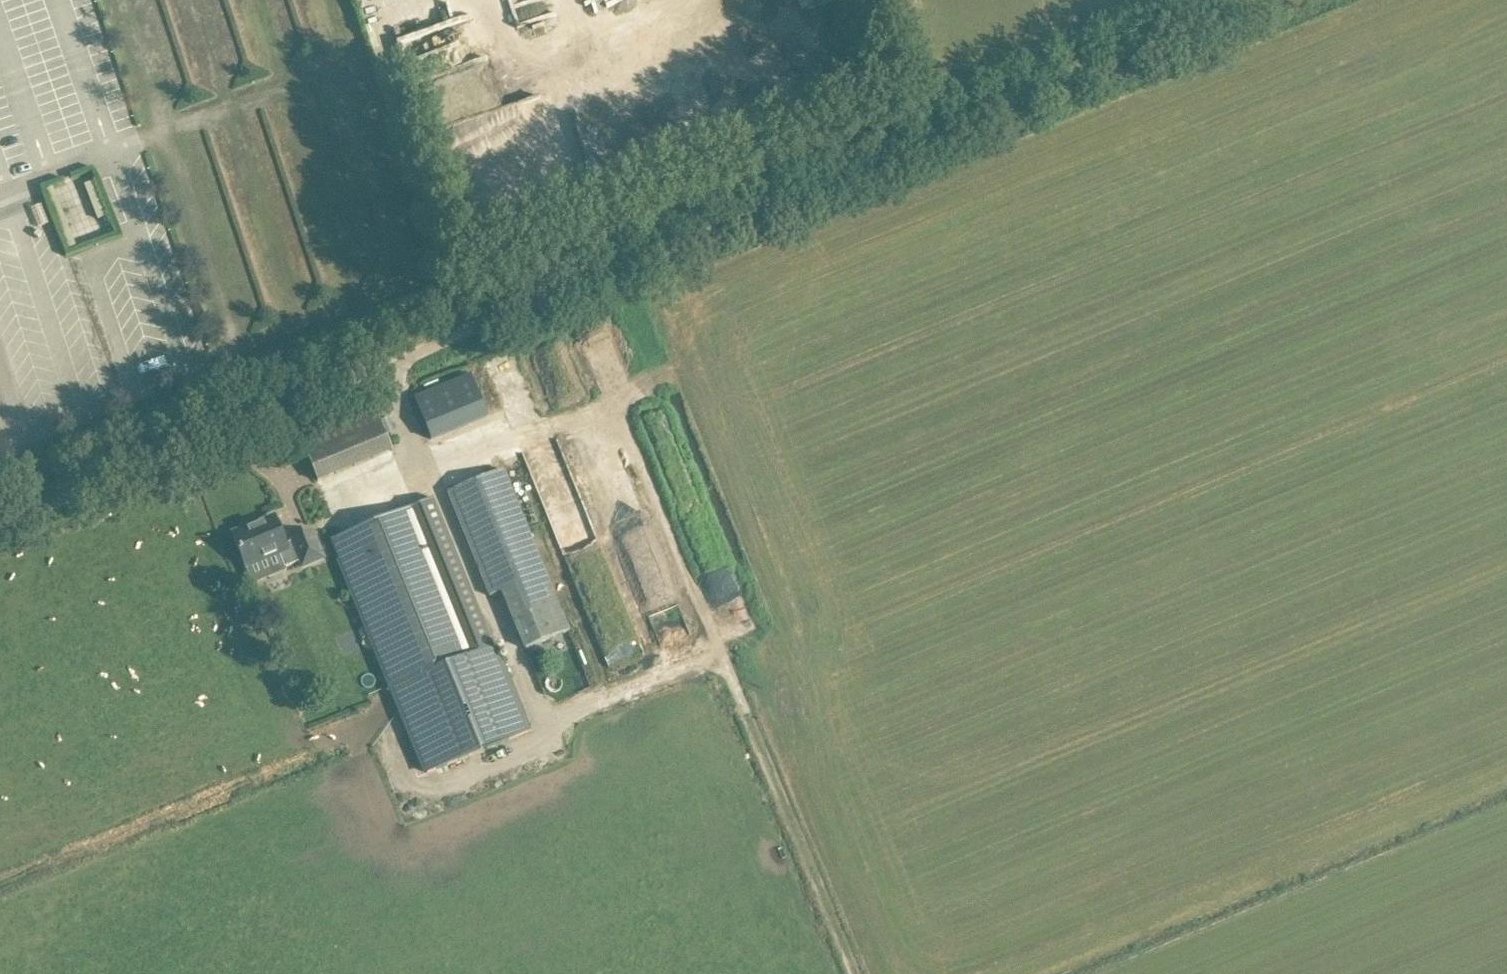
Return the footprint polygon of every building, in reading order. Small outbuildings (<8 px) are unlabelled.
[(442,128),(444,140),(467,136),(465,124),(442,128)] [(314,481),(392,454),(379,417),(301,444),(314,481)] [(570,632),(555,595),(514,496),(511,489),(503,470),(448,492),(491,596),(501,592),(525,650),(570,632)] [(333,540),(393,689),(390,690),(424,774),(532,731),(531,731),(504,663),(501,664),(495,647),(435,499),(415,506),(333,540)] [(233,534),(240,552),(247,570),(281,557),(285,567),(300,562),(302,569),(325,560),(313,533),(292,541),(295,547),(288,550),(275,517),(233,534)]
